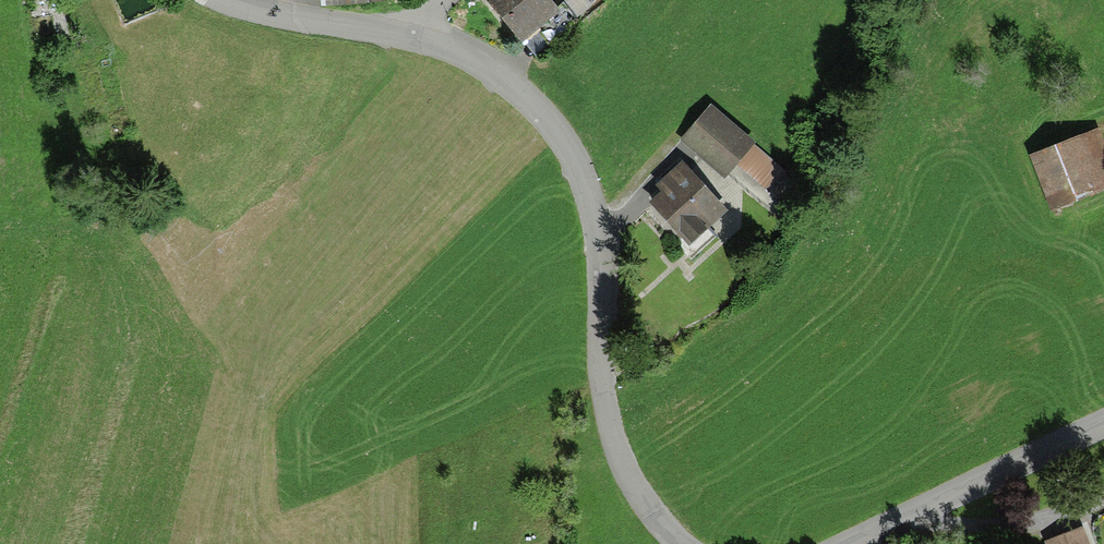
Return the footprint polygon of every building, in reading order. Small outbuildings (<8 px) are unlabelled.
[(516,43),(535,28),(544,39),(568,19),(555,3),(549,9),(542,0),(481,0),(516,43)] [(710,113),(687,135),(705,155),(701,160),(720,181),(734,169),(759,196),(781,176),(768,162),(764,165),(741,139),(737,142),(710,113)] [(1027,161),(1050,212),(1103,188),(1103,168),(1088,133),(1027,161)] [(676,171),(642,205),(679,242),(696,225),(701,231),(718,213),(676,171)] [(1040,536),(1043,543),(1078,543),(1073,524),(1040,536)]
